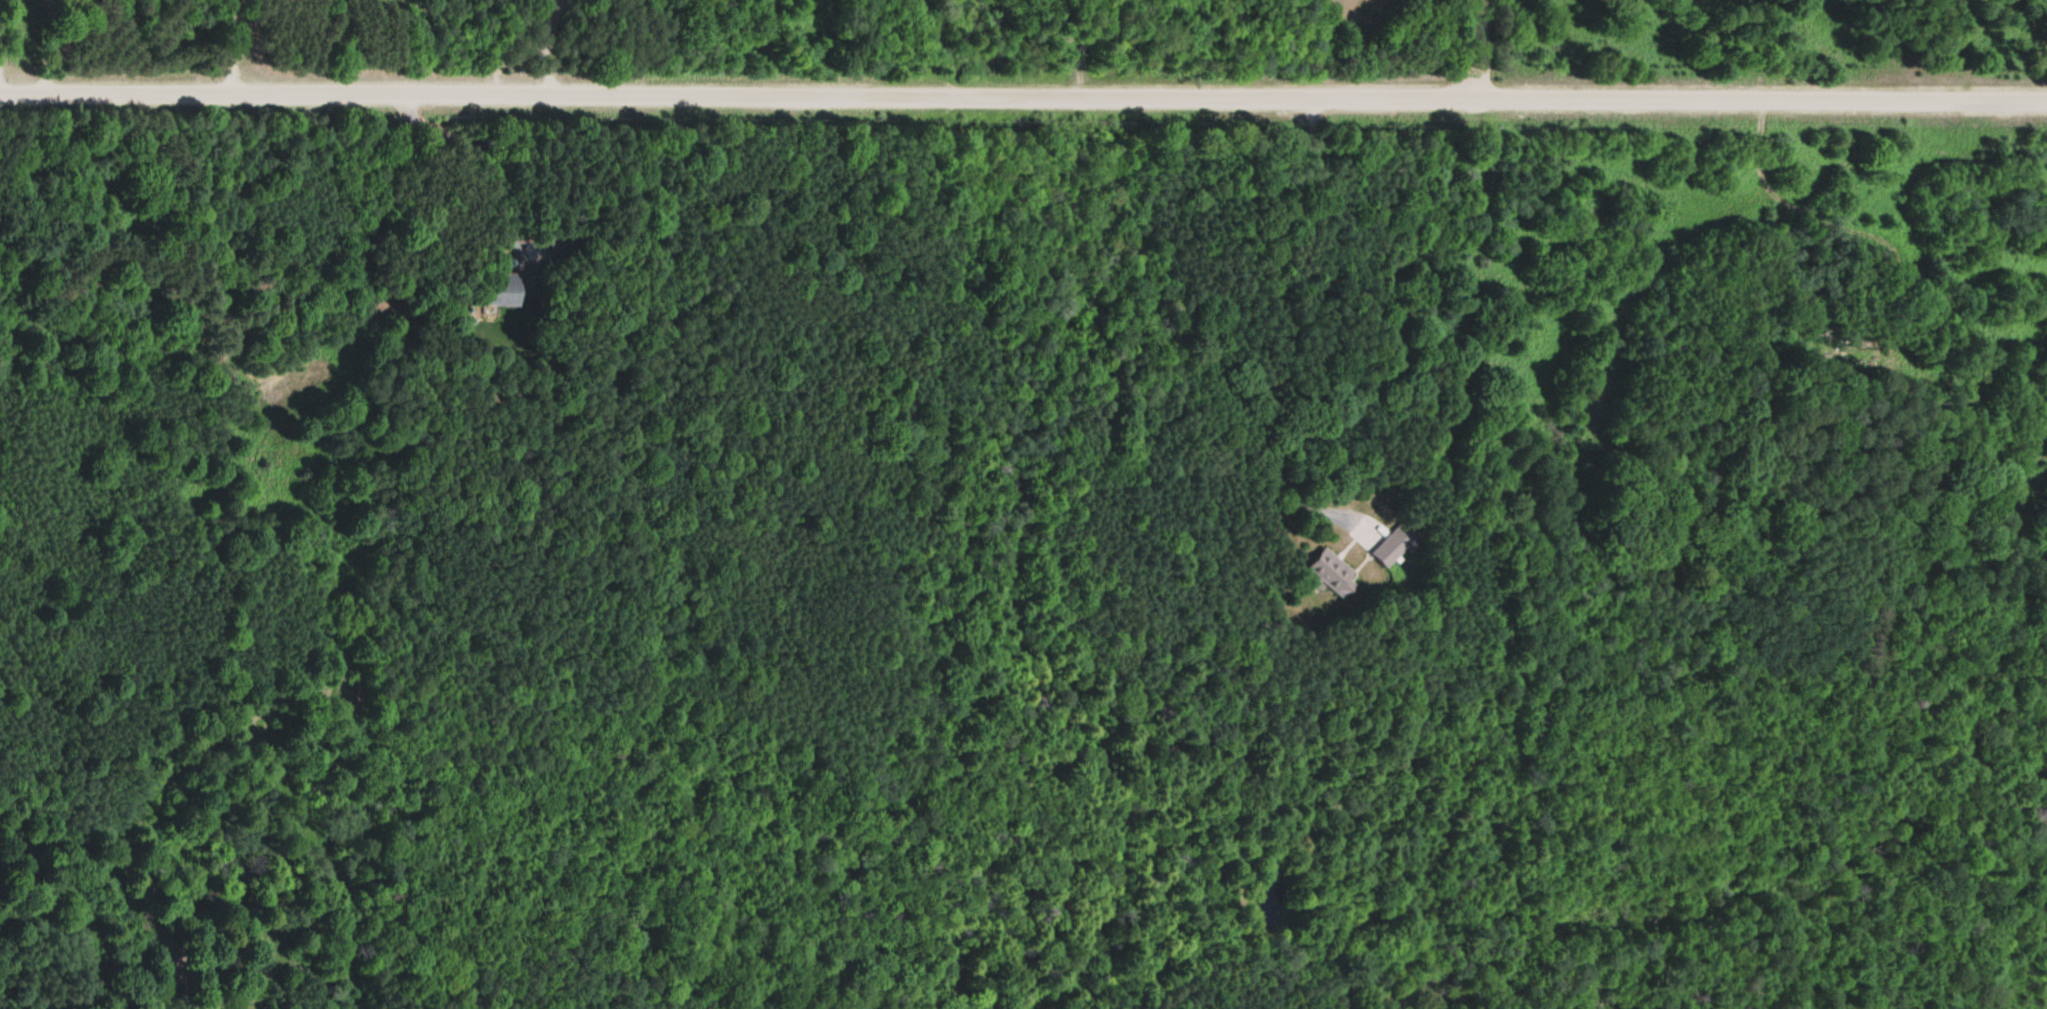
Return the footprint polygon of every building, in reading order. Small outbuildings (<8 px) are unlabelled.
[(1369,553),(1383,567),(1411,539),(1396,525),(1369,553)] [(1304,568),(1338,601),(1351,588),(1344,581),(1351,573),(1325,547),(1304,568)]
